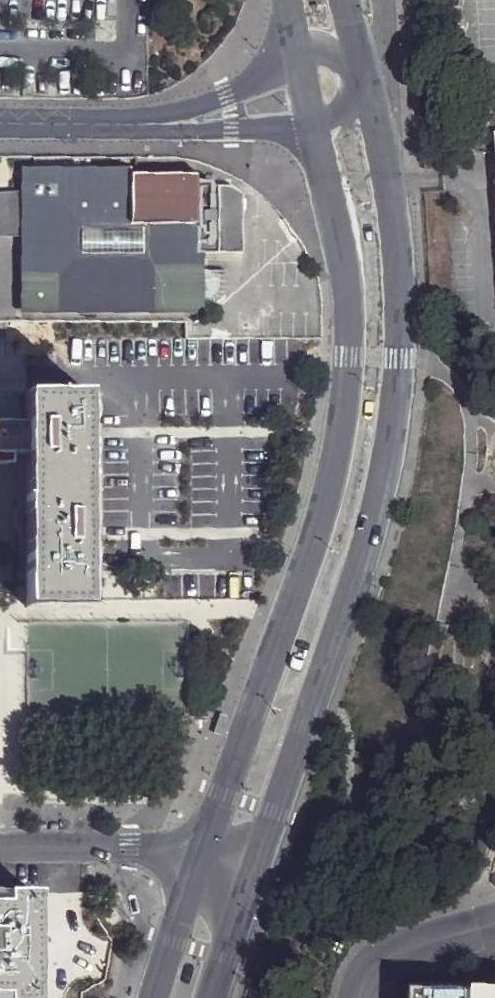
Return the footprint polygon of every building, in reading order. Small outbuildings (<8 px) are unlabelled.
[(14,172),(14,250),(15,319),(168,320),(196,320),(197,258),(210,258),(210,192),(190,191),(189,179),(122,178),(123,173),(14,172)] [(22,393),(21,424),(22,457),(24,605),(84,605),(83,394),(22,393)] [(0,423),(0,457),(4,457),(22,457),(21,424),(4,423),(0,423)] [(33,892),(0,893),(0,997),(34,997),(33,892)] [(464,987),(409,986),(409,997),(494,997),(494,987),(464,987)]
